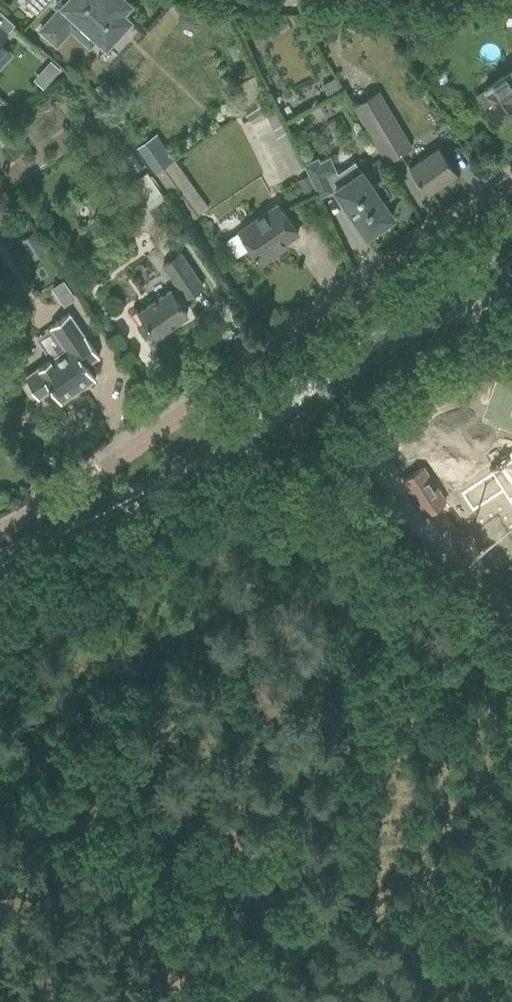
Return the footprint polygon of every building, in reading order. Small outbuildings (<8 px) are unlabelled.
[(51,0),(26,0),(25,1),(38,14),(51,0)] [(40,30),(56,44),(70,29),(78,20),(98,37),(101,33),(109,40),(128,20),(120,13),(129,3),(125,0),(67,0),(59,9),(40,30)] [(0,42),(8,34),(7,33),(14,24),(0,11),(0,42)] [(178,15),(176,20),(178,25),(182,28),(188,28),(192,25),(194,20),(192,15),(187,12),(182,12),(178,15)] [(11,52),(1,43),(0,44),(0,65),(11,52)] [(50,60),(44,66),(52,74),(54,75),(60,69),(50,60)] [(484,108),(495,124),(511,113),(511,70),(485,89),(494,102),(484,108)] [(335,78),(322,85),(328,97),(341,90),(335,78)] [(303,168),(275,112),(278,111),(266,92),(241,109),(252,124),(279,179),(303,168)] [(354,106),(387,160),(411,146),(378,92),(354,106)] [(156,134),(137,148),(151,167),(156,173),(174,159),(170,154),(156,134)] [(456,173),(438,147),(409,167),(427,193),(456,173)] [(361,170),(344,182),(336,170),(330,156),(320,160),(318,156),(303,163),(319,197),(335,190),(346,205),(345,206),(354,219),(355,218),(366,235),(374,230),(376,234),(388,226),(385,221),(393,216),(383,202),(394,194),(382,177),(371,185),(361,170)] [(174,159),(156,173),(190,221),(208,208),(174,159)] [(147,172),(131,183),(149,210),(165,199),(147,172)] [(308,175),(296,180),(303,195),(315,189),(308,175)] [(238,231),(225,240),(236,257),(250,247),(261,264),(278,252),(275,249),(286,242),(298,233),(277,204),(238,231)] [(32,232),(20,240),(33,260),(45,252),(32,232)] [(203,286),(180,253),(161,266),(175,287),(172,290),(170,288),(138,310),(155,336),(187,315),(177,301),(184,296),(185,298),(203,286)] [(63,279),(51,287),(63,306),(75,298),(63,279)] [(51,389),(60,402),(95,379),(86,365),(99,356),(69,313),(50,326),(65,349),(23,377),(38,398),(51,389)] [(460,489),(462,492),(461,492),(473,510),(503,490),(511,504),(511,457),(511,456),(509,457),(490,469),(492,473),(472,485),(470,482),(460,489)] [(445,503),(422,468),(403,480),(427,515),(445,503)]
